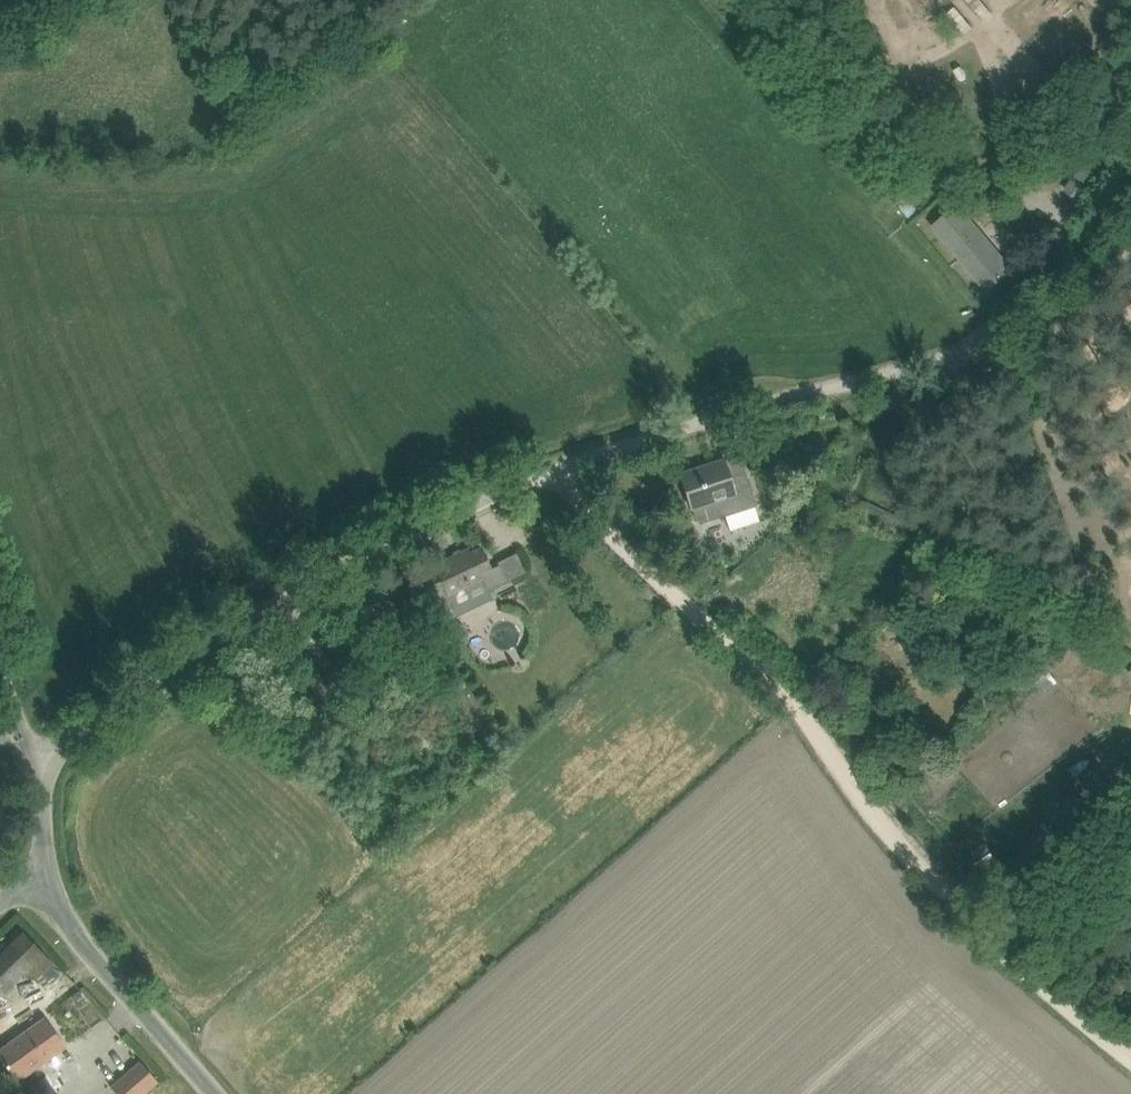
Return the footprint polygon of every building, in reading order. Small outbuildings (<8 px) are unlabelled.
[(1079,200),(1098,176),(1085,166),(1067,190),(1079,200)] [(971,192),(959,203),(966,211),(979,200),(971,192)] [(988,290),(1013,269),(959,205),(934,226),(988,290)] [(730,478),(724,460),(681,474),(692,508),(696,520),(703,523),(756,505),(746,473),(730,478)] [(492,569),(482,549),(470,554),(468,550),(435,566),(436,570),(416,579),(438,624),(459,614),(450,596),(482,580),(487,591),(503,583),(496,568),(492,569)] [(370,616),(402,598),(392,579),(359,596),(370,616)] [(318,772),(333,761),(324,749),(309,760),(318,772)] [(0,955),(0,994),(27,967),(38,978),(53,963),(23,932),(0,955)] [(66,1047),(45,1017),(0,1048),(0,1056),(18,1081),(66,1047)] [(158,1082),(140,1062),(112,1087),(118,1093),(144,1093),(158,1082)]
